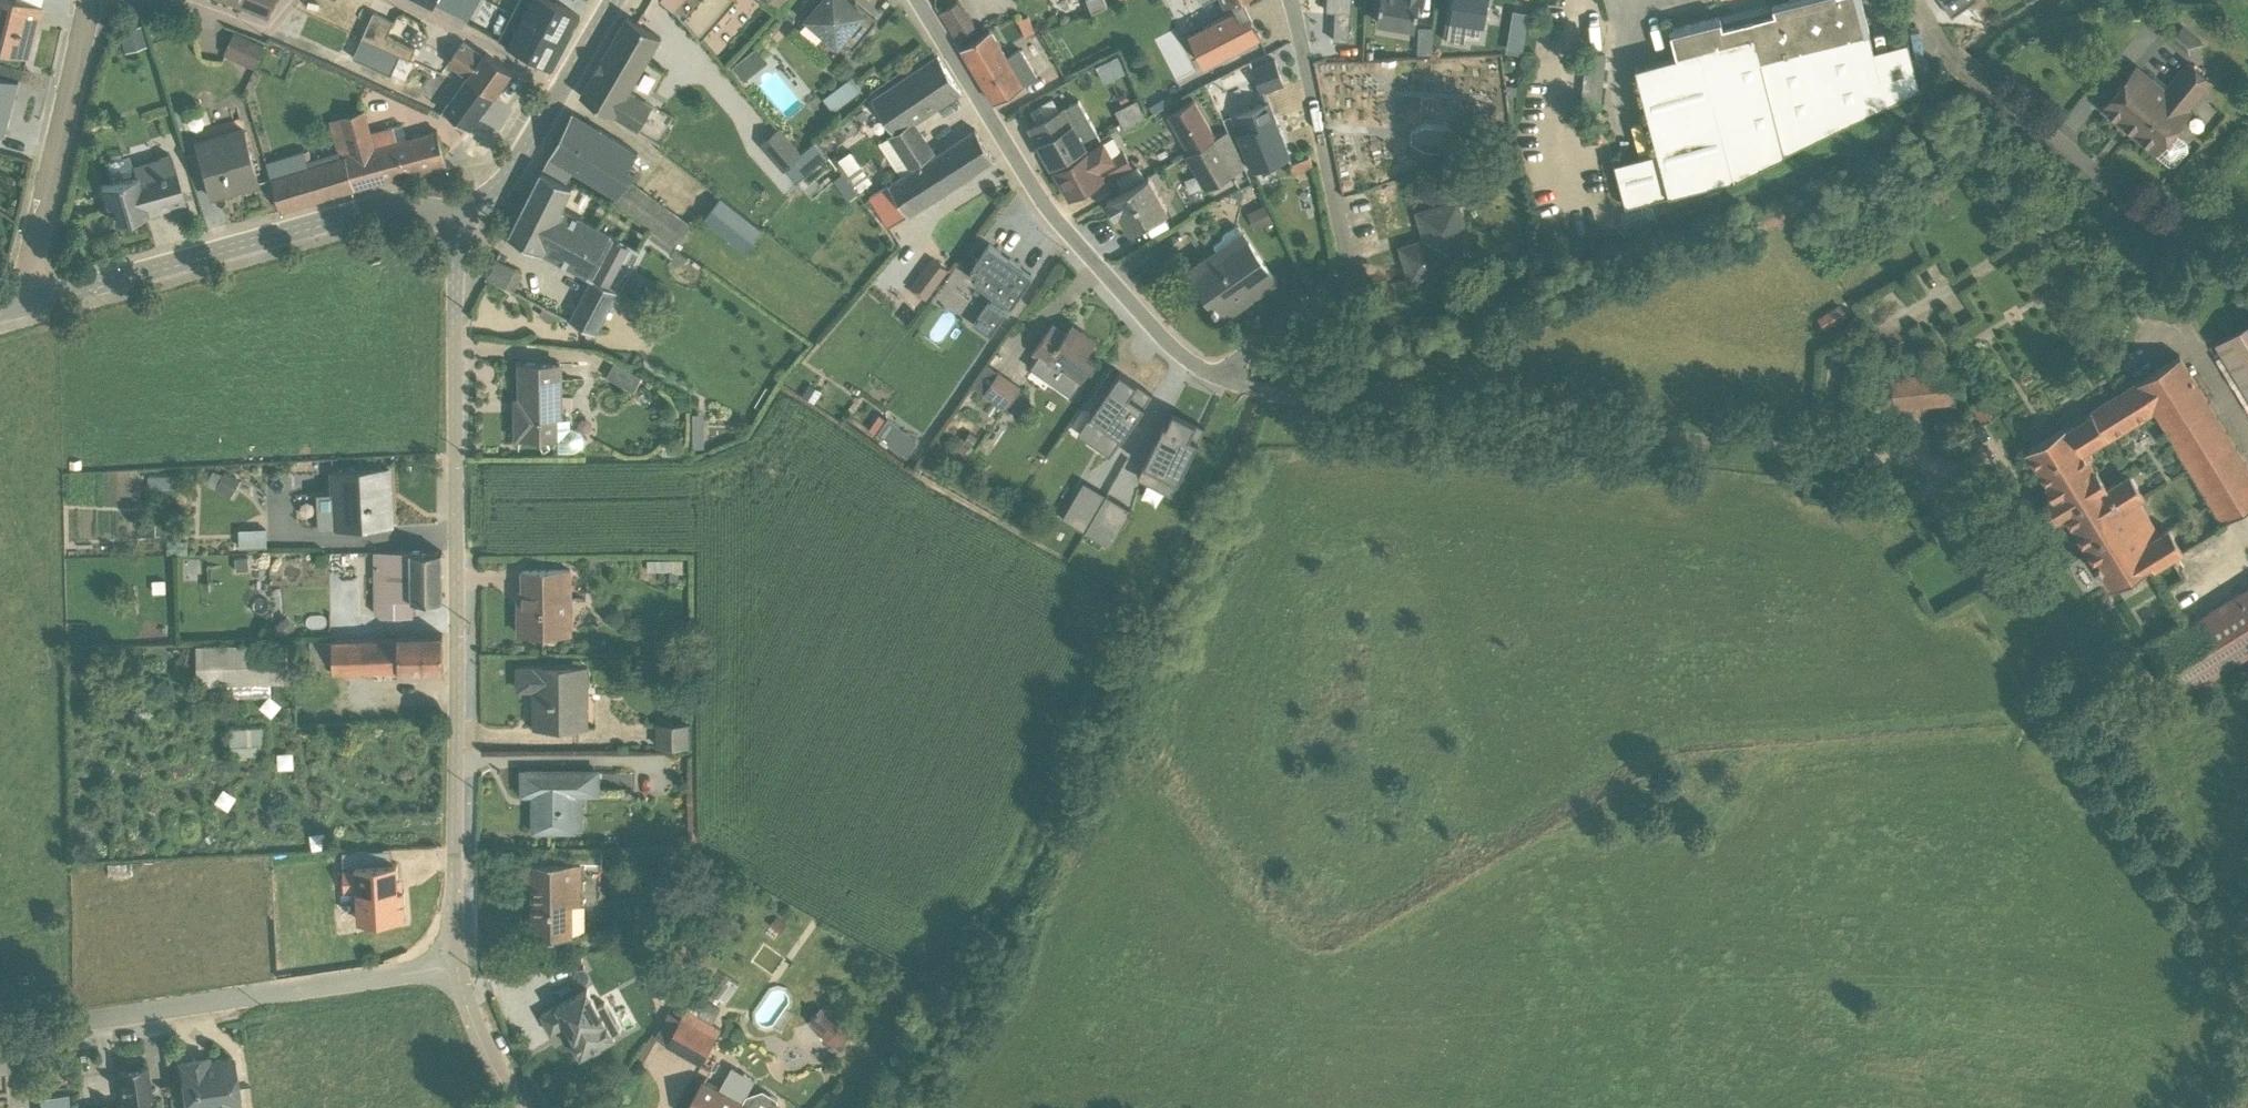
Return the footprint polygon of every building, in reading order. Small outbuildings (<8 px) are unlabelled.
[(26,57),(40,6),(14,0),(0,0),(0,51),(26,57)] [(267,15),(273,0),(229,0),(267,15)] [(432,5),(549,67),(576,17),(546,0),(527,0),(518,16),(488,0),(434,0),(432,5)] [(700,39),(732,0),(668,0),(700,39)] [(775,10),(784,0),(763,0),(775,10)] [(800,6),(807,12),(803,18),(837,47),(842,42),(851,49),(876,19),(855,2),(853,4),(848,0),(805,0),(800,6)] [(1106,4),(1105,1),(1105,0),(1086,0),(1090,11),(1106,4)] [(1348,41),(1350,0),(1326,0),(1326,11),(1334,12),(1333,40),(1348,41)] [(1377,22),(1414,28),(1418,0),(1380,0),(1377,22)] [(1466,45),(1466,36),(1468,23),(1482,25),(1487,0),(1452,0),(1444,41),(1466,45)] [(1744,9),(1668,29),(1675,56),(1634,67),(1656,151),(1613,163),(1624,206),(1733,178),(1919,88),(1907,41),(1886,46),(1884,42),(1874,45),(1874,50),(1860,0),(1779,0),(1744,9)] [(1952,11),(1978,1),(1978,0),(1948,0),(1952,11)] [(938,13),(956,41),(970,32),(975,23),(966,9),(957,1),(938,13)] [(1189,33),(1205,65),(1260,36),(1244,5),(1189,33)] [(373,13),(361,38),(410,58),(414,49),(386,36),(392,22),(373,13)] [(660,37),(625,16),(579,95),(637,129),(652,104),(629,91),(660,37)] [(1498,21),(1493,49),(1511,52),(1516,24),(1498,21)] [(145,45),(140,27),(120,32),(125,50),(145,45)] [(1418,27),(1417,55),(1431,55),(1432,28),(1418,27)] [(2202,45),(2181,27),(2170,40),(2191,57),(2202,45)] [(990,30),(960,48),(994,103),(1036,76),(1020,49),(1007,57),(990,30)] [(264,47),(235,33),(224,55),(253,69),(264,47)] [(466,75),(494,95),(511,72),(484,53),(482,56),(462,42),(447,64),(464,76),(466,75)] [(742,76),(763,57),(755,48),(733,66),(742,76)] [(1433,96),(1502,93),(1501,52),(1432,55),(1433,96)] [(391,53),(383,70),(405,81),(413,64),(391,53)] [(1584,53),(1580,99),(1600,101),(1604,55),(1584,53)] [(887,228),(993,159),(974,129),(936,153),(914,122),(960,91),(937,56),(871,99),(892,133),(877,143),(899,176),(869,197),(887,228)] [(1120,72),(1112,59),(1097,67),(1105,81),(1120,72)] [(1260,92),(1282,84),(1274,60),(1251,68),(1260,92)] [(2098,109),(2168,166),(2174,165),(2187,150),(2186,143),(2175,134),(2191,110),(2189,108),(2211,81),(2186,60),(2164,86),(2136,64),(2098,109)] [(494,95),(466,75),(441,109),(469,129),(494,95)] [(860,91),(851,76),(822,98),(832,112),(833,112),(860,91)] [(0,79),(0,136),(1,136),(15,83),(0,79)] [(1059,109),(1052,98),(1029,111),(1036,124),(1030,128),(1051,166),(1087,145),(1064,106),(1059,109)] [(1193,100),(1167,116),(1189,153),(1216,137),(1193,100)] [(1235,135),(1250,172),(1289,157),(1267,101),(1235,114),(1241,133),(1235,135)] [(352,190),(445,164),(436,131),(405,139),(401,124),(371,132),(364,110),(329,121),(336,149),(339,149),(352,190)] [(614,205),(674,247),(690,224),(629,181),(635,170),(629,166),(637,152),(571,112),(570,113),(541,170),(565,184),(572,172),(615,197),(611,203),(614,205)] [(1424,123),(1410,129),(1409,141),(1422,148),(1441,150),(1451,145),(1452,144),(1453,131),(1445,125),(1424,123)] [(258,183),(242,126),(193,140),(209,197),(258,183)] [(1245,166),(1227,131),(1185,156),(1205,190),(1245,166)] [(1054,170),(1069,196),(1085,187),(1087,191),(1131,166),(1122,150),(1113,155),(1104,141),(1054,170)] [(280,212),(352,190),(339,149),(336,149),(306,160),(302,150),(265,161),(280,212)] [(158,210),(183,203),(168,154),(131,165),(128,156),(127,155),(104,162),(110,183),(99,186),(105,205),(110,204),(116,222),(145,214),(146,216),(158,212),(158,210)] [(1290,165),(1294,174),(1312,166),(1308,157),(1290,165)] [(1137,165),(1115,177),(1123,191),(1145,178),(1137,165)] [(872,183),(860,167),(846,178),(858,194),(872,183)] [(565,184),(541,170),(508,235),(590,277),(567,322),(595,334),(596,333),(617,293),(617,292),(608,288),(629,248),(637,252),(638,250),(639,249),(562,208),(571,187),(565,184)] [(1129,231),(1167,208),(1149,176),(1145,178),(1123,191),(1106,201),(1114,215),(1118,213),(1129,231)] [(761,230),(720,196),(702,219),(743,252),(761,230)] [(1476,261),(1457,198),(1413,211),(1422,241),(1400,247),(1409,280),(1476,261)] [(1272,222),(1263,204),(1246,213),(1254,231),(1272,222)] [(1275,281),(1237,226),(1233,225),(1222,233),(1221,238),(1214,243),(1212,246),(1216,251),(1188,271),(1211,305),(1210,305),(1216,313),(1217,312),(1221,319),(1241,305),(1238,300),(1271,277),(1275,281)] [(1032,274),(988,244),(971,269),(979,275),(974,282),(992,294),(971,323),(990,335),(1032,274)] [(947,270),(930,258),(909,288),(925,300),(947,270)] [(521,273),(496,260),(486,279),(511,292),(521,273)] [(1846,315),(1838,304),(1816,318),(1824,330),(1846,315)] [(2214,343),(2247,399),(2247,322),(2214,343)] [(1065,333),(1051,324),(1031,354),(1036,357),(1037,357),(1045,363),(1050,358),(1063,367),(1057,378),(1058,389),(1073,399),(1084,384),(1080,381),(1094,362),(1085,356),(1095,341),(1071,324),(1065,333)] [(2247,506),(2247,466),(2180,356),(2137,382),(2135,380),(2089,409),(2107,442),(2153,413),(2222,521),(2247,506)] [(641,377),(613,363),(605,378),(633,392),(641,377)] [(558,451),(573,451),(578,449),(582,444),(583,439),(582,434),(578,430),(574,428),(570,428),(569,419),(562,418),(562,364),(520,364),(520,412),(515,413),(515,438),(557,438),(558,451)] [(987,365),(972,386),(1005,408),(1008,404),(1015,409),(1024,396),(1016,391),(1019,386),(987,365)] [(1959,369),(1889,377),(1893,410),(1963,403),(1959,369)] [(1109,456),(1151,394),(1119,372),(1077,433),(1109,456)] [(1999,411),(1987,392),(1969,404),(1981,423),(1999,411)] [(1171,493),(1205,427),(1172,411),(1165,424),(1163,423),(1136,476),(1171,493)] [(2153,570),(2182,552),(2167,527),(2158,532),(2138,501),(2143,497),(2128,473),(2107,485),(2090,460),(2093,458),(2088,450),(2105,439),(2090,412),(2024,453),(2050,496),(2034,506),(2047,526),(2063,517),(2109,591),(2150,566),(2153,570)] [(917,440),(887,419),(876,435),(906,456),(917,440)] [(328,472),(329,492),(316,494),(318,528),(391,524),(388,469),(328,472)] [(230,498),(240,481),(224,472),(222,476),(212,471),(205,484),(230,498)] [(147,476),(147,488),(179,487),(179,477),(147,476)] [(1130,509),(1105,495),(1085,531),(1109,545),(1130,509)] [(239,529),(239,547),(265,546),(265,529),(239,529)] [(166,542),(166,554),(186,554),(187,542),(166,542)] [(373,612),(379,617),(413,617),(412,600),(441,599),(441,551),(373,552),(373,612)] [(518,608),(518,633),(572,633),(571,570),(522,570),(522,607),(518,608)] [(2147,646),(2178,697),(2247,654),(2247,585),(2147,646)] [(296,628),(286,616),(271,628),(282,640),(296,628)] [(399,671),(442,669),(442,634),(309,640),(310,668),(332,668),(333,672),(398,670),(399,671)] [(287,642),(196,646),(197,686),(289,682),(287,642)] [(587,668),(518,668),(519,689),(534,689),(535,727),(588,726),(587,668)] [(688,744),(688,720),(656,720),(656,744),(688,744)] [(266,754),(264,727),(229,728),(231,756),(266,754)] [(628,790),(632,773),(600,773),(600,771),(521,772),(521,794),(533,794),(533,832),(576,832),(576,830),(583,831),(582,799),(583,796),(599,796),(600,790),(628,790)] [(601,868),(601,852),(523,852),(522,863),(519,864),(519,882),(530,883),(530,941),(572,940),(572,905),(580,905),(580,863),(584,863),(584,868),(601,868)] [(360,860),(353,861),(338,862),(344,917),(358,916),(358,917),(396,913),(392,876),(362,879),(360,860)] [(724,975),(709,996),(722,1005),(737,984),(724,975)] [(540,1015),(550,1033),(565,1024),(573,1038),(570,1040),(580,1057),(614,1038),(612,1035),(620,1031),(603,1002),(596,1006),(586,989),(540,1015)] [(700,1064),(720,1028),(712,1023),(716,1016),(700,1007),(696,1015),(685,1008),(679,1018),(668,1012),(654,1036),(665,1043),(664,1045),(700,1064)] [(821,1008),(808,1022),(820,1033),(824,1042),(835,1046),(844,1042),(848,1031),(842,1021),(832,1018),(821,1008)] [(48,1063),(55,1059),(49,1048),(39,1053),(35,1059),(39,1065),(43,1065),(48,1063)] [(231,1058),(208,1061),(207,1057),(178,1061),(185,1107),(239,1107),(231,1058)] [(145,1066),(116,1070),(120,1104),(93,1107),(151,1107),(145,1066)] [(776,1098),(762,1090),(745,1095),(741,1102),(703,1080),(687,1107),(778,1107),(776,1098)] [(41,1094),(42,1107),(72,1107),(70,1092),(41,1094)]
